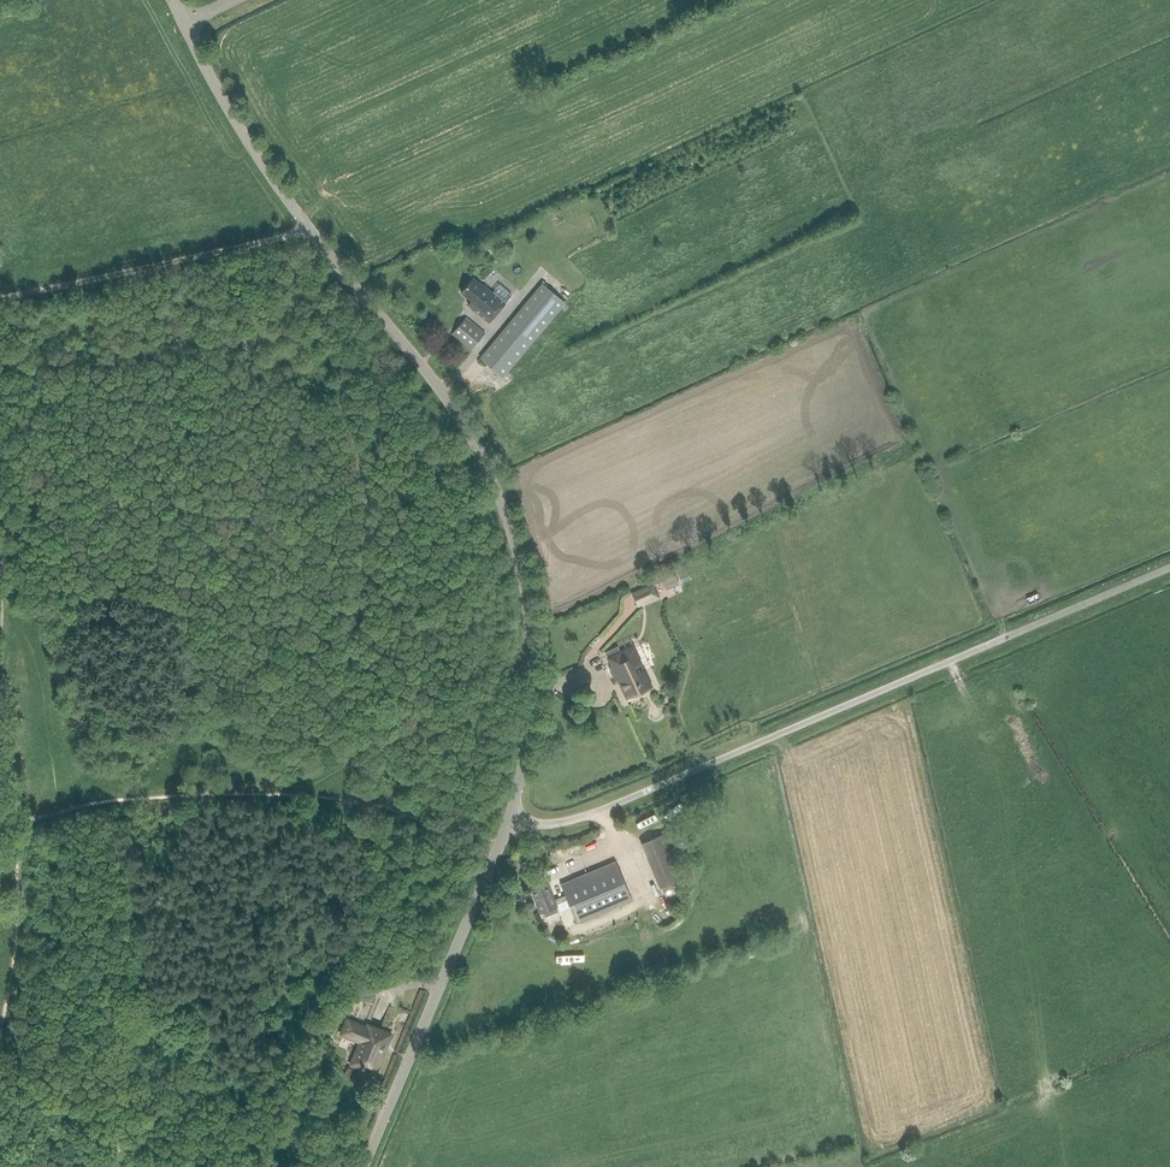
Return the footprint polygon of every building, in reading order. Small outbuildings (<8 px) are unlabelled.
[(481,284),(473,277),(460,292),(471,301),(467,305),(489,323),(506,303),(482,283),(481,284)] [(503,377),(565,303),(542,283),(480,357),(503,377)] [(502,285),(497,291),(507,300),(512,294),(502,285)] [(466,317),(452,334),(471,350),(485,333),(466,317)] [(678,584),(674,574),(660,580),(665,590),(678,584)] [(658,597),(652,583),(630,593),(636,607),(658,597)] [(619,652),(608,657),(627,698),(652,687),(644,670),(638,673),(635,667),(641,664),(633,646),(619,652)] [(688,877),(669,831),(641,843),(661,893),(681,884),(679,880),(688,877)] [(565,895),(555,900),(548,883),(531,890),(537,903),(536,903),(540,913),(542,912),(545,918),(559,912),(557,906),(557,905),(567,900),(577,923),(632,900),(616,861),(561,884),(565,895)] [(365,1025),(346,1017),(339,1035),(358,1043),(348,1066),(375,1077),(393,1033),(366,1022),(365,1025)]
